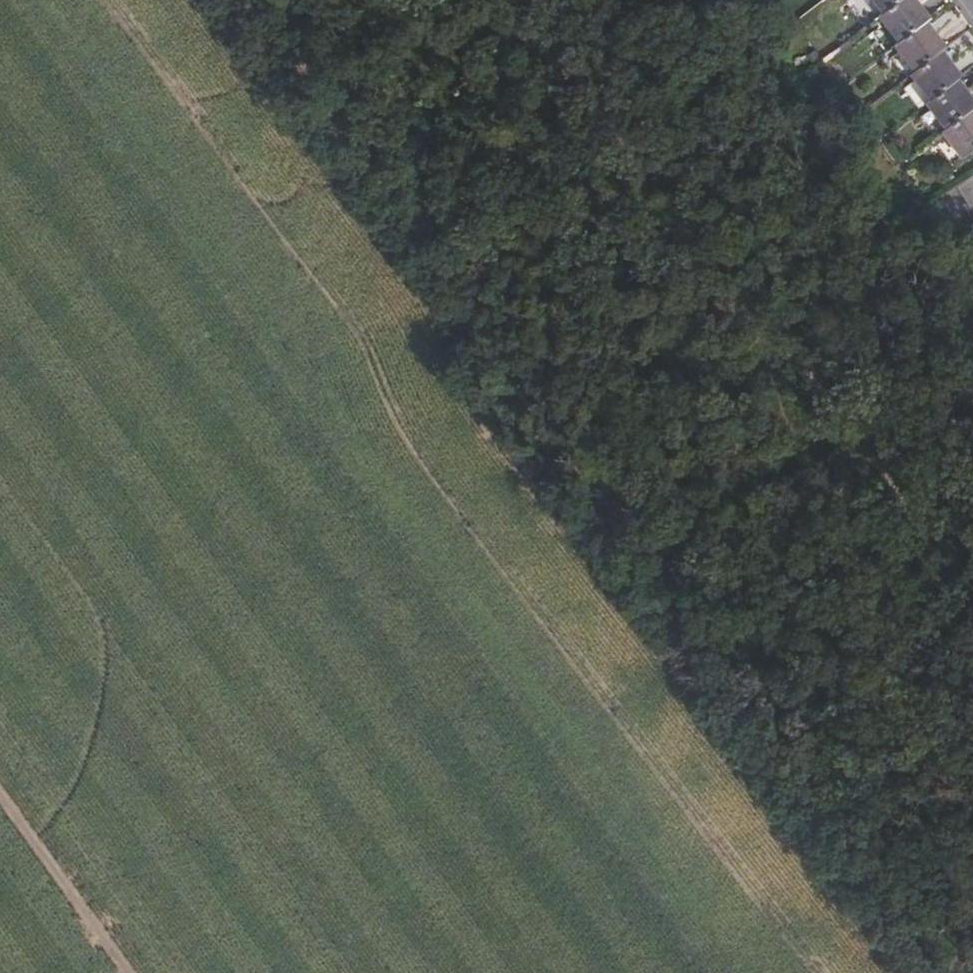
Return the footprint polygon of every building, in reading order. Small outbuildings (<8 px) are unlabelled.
[(879,11),(876,14),(897,40),(893,43),(913,70),(909,73),(929,100),(925,103),(943,128),(940,131),(961,157),(972,148),(972,115),(969,109),(972,105),(953,79),(957,76),(938,50),(941,47),(921,22),(925,18),(912,0),(871,0),(879,11)]
